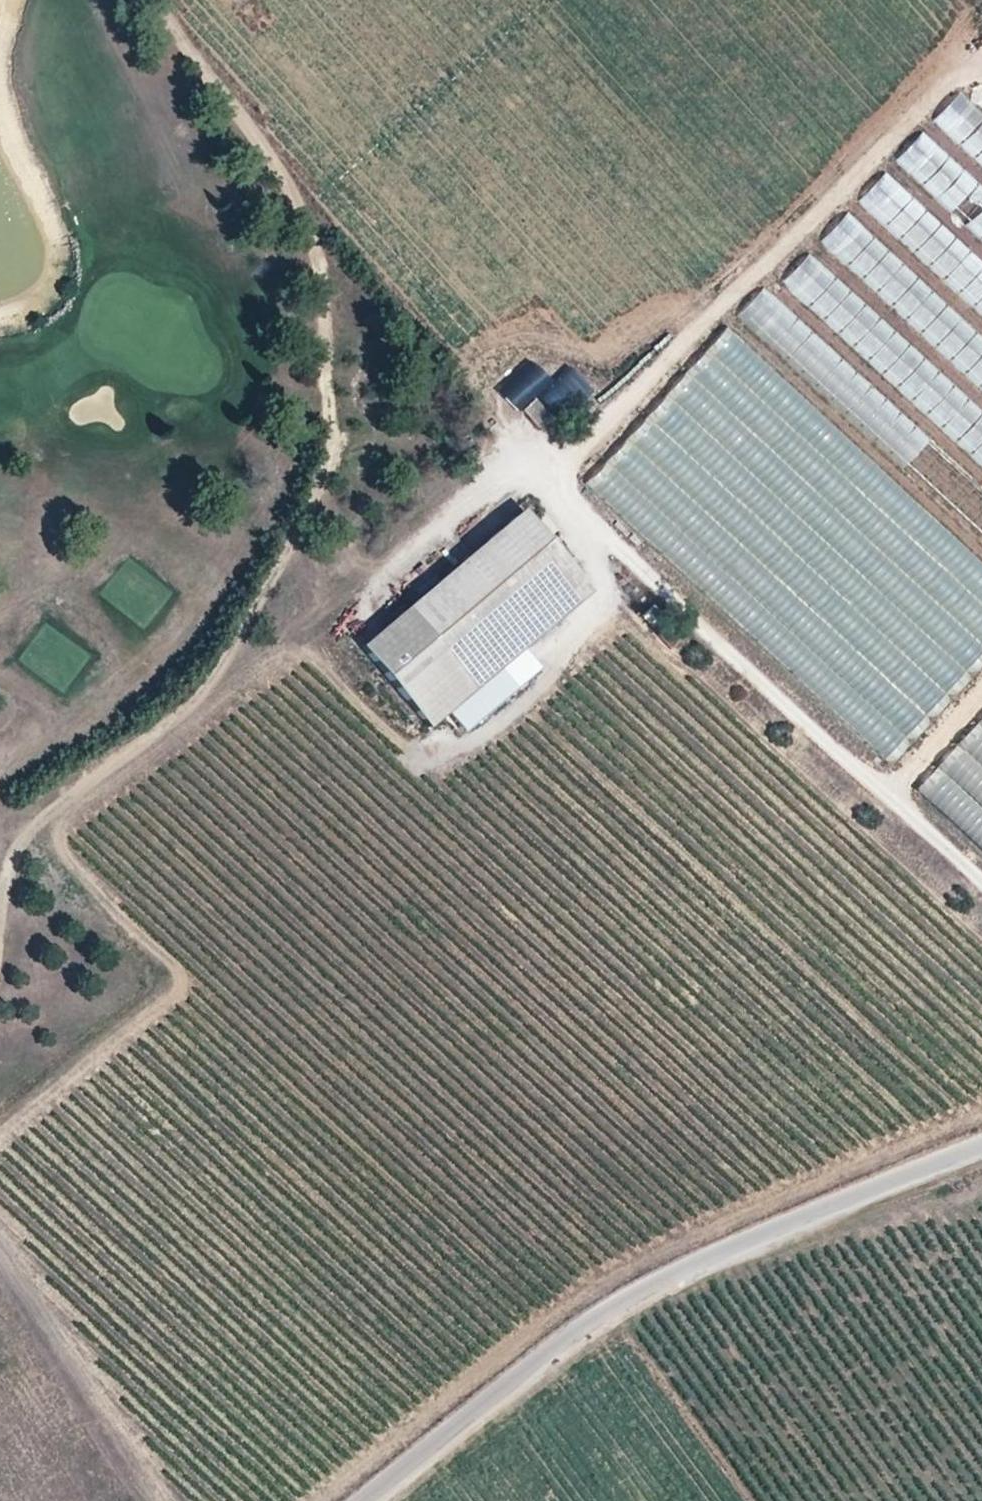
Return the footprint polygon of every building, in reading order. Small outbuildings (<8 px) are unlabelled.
[(929,120),(981,167),(981,114),(956,90),(929,120)] [(920,129),(894,157),(981,240),(981,187),(920,129)] [(857,198),(955,289),(981,262),(883,170),(857,198)] [(958,367),(981,341),(981,336),(844,211),(818,240),(958,367)] [(780,280),(885,375),(907,351),(801,256),(780,280)] [(760,287),(737,311),(841,411),(864,387),(760,287)] [(724,327),(583,483),(738,623),(734,600),(735,594),(732,579),(743,567),(765,570),(770,544),(780,533),(785,500),(797,510),(801,482),(813,480),(817,460),(830,457),(832,446),(827,419),(724,327)] [(532,364),(501,396),(516,410),(547,379),(532,364)] [(564,365),(521,412),(539,428),(555,411),(563,419),(590,390),(564,365)] [(588,608),(525,531),(386,644),(464,741),(511,703),(495,684),(588,608)] [(918,792),(981,848),(981,719),(918,792)]
